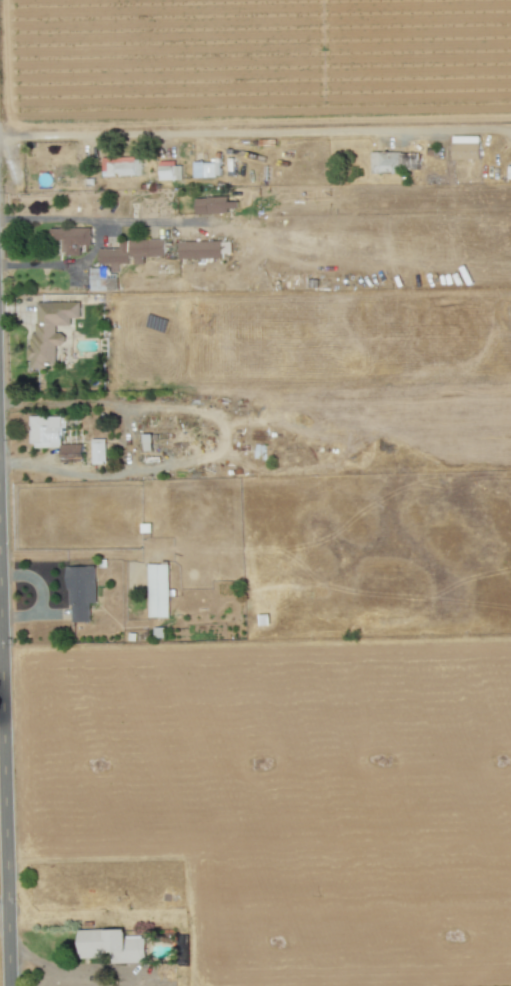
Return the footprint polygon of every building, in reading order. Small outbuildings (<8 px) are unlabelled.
[(479,160),(479,137),(452,136),(452,159),(479,160)] [(418,152),(370,153),(371,172),(419,171),(418,152)] [(141,176),(141,157),(101,158),(102,176),(141,176)] [(220,177),(220,162),(193,163),(193,178),(220,177)] [(181,180),(181,163),(158,163),(158,180),(181,180)] [(195,198),(196,214),(229,213),(229,209),(238,208),(237,202),(227,202),(227,197),(195,198)] [(49,229),(50,240),(61,240),(62,256),(80,255),(80,246),(91,245),(90,227),(49,229)] [(164,257),(164,240),(118,241),(119,248),(98,249),(99,264),(110,264),(111,273),(119,272),(119,264),(131,264),(131,265),(144,264),(144,257),(164,257)] [(221,241),(178,242),(179,259),(221,258),(221,241)] [(33,302),(31,368),(56,368),(56,346),(64,346),(65,334),(56,333),(56,325),(70,326),(71,318),(80,319),(81,303),(33,302)] [(61,416),(30,416),(30,448),(60,448),(60,459),(82,459),(82,444),(61,444),(61,416)] [(91,439),(92,464),(106,464),(105,439),(91,439)] [(168,565),(148,564),(147,618),(168,618),(168,565)] [(95,603),(95,566),(68,567),(69,623),(90,622),(89,603),(95,603)] [(78,931),(79,958),(110,957),(110,964),(145,962),(144,936),(125,937),(124,929),(78,931)]
